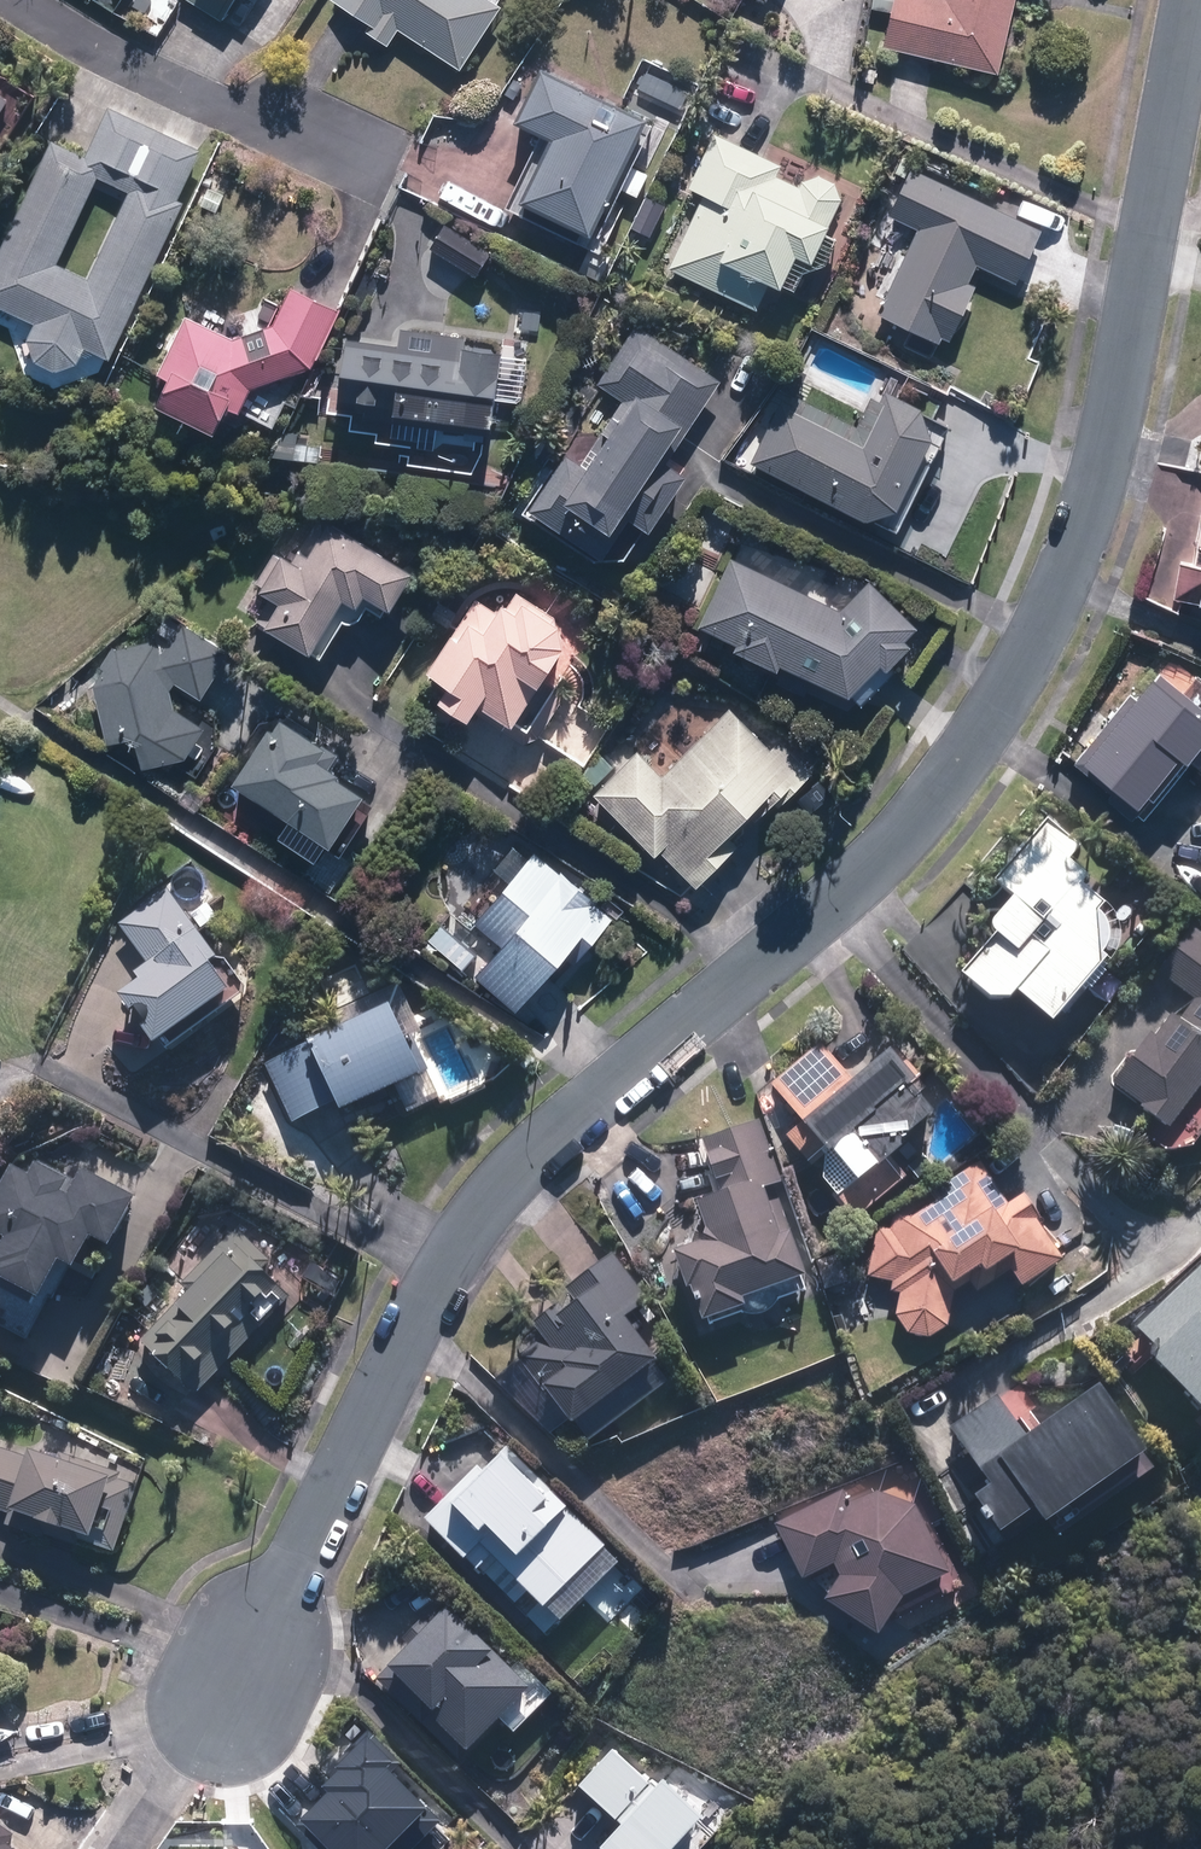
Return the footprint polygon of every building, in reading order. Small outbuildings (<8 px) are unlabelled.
[(238,0),(187,0),(225,22),(238,0)] [(369,22),(365,28),(393,46),(404,29),(465,68),(504,6),(499,3),(501,0),(334,0),(369,22)] [(888,44),(1000,69),(1016,0),(898,0),(888,44)] [(696,83),(641,57),(623,95),(678,121),(696,83)] [(657,117),(547,62),(518,120),(544,133),(509,204),(594,247),(623,189),(643,199),(656,174),(646,169),(665,130),(654,124),(657,117)] [(14,99),(0,90),(0,121),(14,99)] [(198,145),(113,107),(92,155),(56,140),(0,260),(0,304),(40,323),(32,342),(40,361),(62,369),(79,360),(88,341),(116,354),(184,200),(175,196),(198,145)] [(703,195),(670,266),(759,308),(771,283),(786,290),(803,255),(816,261),(848,193),(814,177),(808,190),(778,176),(783,165),(714,133),(689,189),(703,195)] [(892,207),(923,220),(882,310),(951,341),(976,284),(968,280),(979,255),(1020,274),(1041,226),(909,167),(892,207)] [(314,368),(342,309),(294,288),(277,326),(267,331),(275,350),(256,358),(246,336),(237,338),(187,316),(163,370),(177,377),(164,405),(229,423),(232,409),(247,410),(253,389),(314,368)] [(370,401),(399,405),(398,410),(498,422),(501,397),(526,400),(531,355),(511,353),(513,341),(440,332),(441,327),(403,322),(400,344),(346,337),(340,391),(371,395),(370,401)] [(632,508),(643,516),(655,525),(689,476),(669,462),(725,381),(642,324),(602,382),(625,397),(604,426),(615,433),(593,464),(570,447),(529,507),(599,555),(632,508)] [(789,391),(758,462),(871,519),(902,507),(935,439),(926,407),(890,392),(886,403),(873,397),(862,423),(789,391)] [(424,573),(326,511),(299,554),(280,542),(252,585),(283,605),(271,624),(326,659),(353,617),(361,621),(374,601),(397,616),(424,573)] [(1195,567),(1180,564),(1174,601),(1200,605),(1199,608),(1200,609),(1200,531),(1195,567)] [(731,557),(702,624),(739,640),(736,646),(779,665),(779,663),(854,694),(887,662),(895,669),(919,642),(910,636),(923,623),(877,577),(845,608),(731,557)] [(567,635),(574,623),(520,589),(513,600),(510,598),(501,611),(480,597),(435,667),(458,681),(446,700),(481,722),(486,714),(514,732),(573,639),(567,635)] [(184,617),(184,616),(166,642),(113,647),(90,683),(109,746),(136,739),(147,767),(183,760),(205,726),(179,706),(177,692),(204,699),(233,657),(184,617)] [(1133,815),(1189,753),(1200,763),(1200,682),(1171,654),(1073,762),(1133,815)] [(350,741),(272,699),(229,779),(241,786),(228,811),(282,840),(284,837),(324,858),(332,844),(349,853),(387,781),(342,757),(350,741)] [(582,774),(661,854),(665,850),(698,885),(741,842),(734,834),(782,787),(788,793),(810,771),(791,751),(783,760),(732,709),(678,762),(658,741),(645,754),(628,738),(608,757),(604,753),(582,774)] [(1001,932),(966,970),(992,993),(1014,993),(1020,988),(1056,1018),(1108,959),(1110,957),(1111,955),(1112,953),(1114,950),(1115,948),(1116,945),(1117,943),(1117,940),(1118,937),(1118,935),(1119,932),(1119,929),(1119,927),(1118,924),(1118,921),(1118,919),(1117,916),(1116,913),(1115,911),(1114,908),(1113,906),(1112,904),(1110,901),(1109,899),(1107,897),(1105,895),(1103,893),(1101,891),(1099,889),(1097,888),(1095,886),(1092,885),(1090,884),(1087,883),(1094,873),(1070,856),(1079,840),(1049,814),(997,878),(1017,892),(993,924),(1001,932)] [(617,916),(537,849),(530,856),(514,842),(494,866),(513,882),(480,921),(510,946),(483,978),(523,1012),(591,931),(599,937),(617,916)] [(162,889),(125,920),(160,961),(139,979),(144,984),(122,1002),(170,1059),(244,996),(215,961),(222,955),(201,930),(219,914),(208,902),(220,892),(195,862),(163,889),(162,889)] [(1194,999),(1184,1013),(1172,1005),(1114,1088),(1172,1129),(1200,1089),(1200,930),(1192,924),(1158,973),(1194,999)] [(404,1099),(407,1105),(411,1113),(449,1096),(400,987),(323,1021),(329,1034),(270,1061),(298,1124),(343,1104),(347,1113),(387,1095),(392,1105),(404,1099)] [(954,1097),(929,1070),(901,1041),(859,1081),(817,1037),(771,1081),(807,1118),(795,1130),(821,1157),(811,1166),(843,1200),(861,1219),(905,1177),(939,1145),(922,1127),(954,1097)] [(708,1149),(721,1184),(699,1192),(712,1229),(676,1241),(705,1323),(744,1309),(738,1294),(806,1270),(791,1230),(784,1232),(767,1185),(779,1181),(756,1116),(732,1124),(737,1138),(708,1149)] [(1008,1201),(982,1156),(981,1156),(933,1189),(939,1199),(915,1214),(893,1215),(894,1226),(877,1224),(869,1275),(891,1282),(900,1294),(899,1315),(913,1332),(936,1333),(949,1323),(950,1296),(971,1280),(980,1289),(1008,1267),(1023,1284),(1061,1257),(1025,1192),(1008,1201)] [(17,1164),(0,1200),(0,1320),(27,1333),(49,1288),(60,1294),(75,1264),(82,1267),(100,1230),(122,1241),(144,1193),(93,1169),(86,1185),(45,1165),(40,1175),(17,1164)] [(281,1264),(238,1226),(131,1347),(191,1400),(290,1288),(273,1273),(281,1264)] [(549,1384),(545,1388),(594,1444),(671,1377),(658,1362),(667,1355),(632,1314),(649,1299),(625,1271),(622,1274),(608,1258),(595,1269),(602,1277),(583,1293),(598,1311),(536,1369),(549,1384)] [(1134,1325),(1200,1405),(1200,1269),(1134,1325)] [(1148,1438),(1104,1376),(1033,1426),(1004,1385),(950,1423),(972,1454),(952,1468),(995,1528),(1032,1502),(1044,1519),(1052,1513),(1063,1529),(1156,1463),(1142,1443),(1148,1438)] [(0,1441),(0,1507),(17,1513),(83,1534),(81,1540),(117,1551),(138,1485),(0,1441)] [(478,1455),(416,1519),(538,1637),(620,1552),(513,1448),(493,1470),(478,1455)] [(853,1498),(849,1489),(781,1520),(811,1580),(835,1595),(879,1629),(903,1591),(938,1574),(928,1552),(934,1549),(929,1537),(935,1535),(906,1473),(853,1498)] [(379,1673),(459,1755),(498,1717),(516,1735),(559,1693),(523,1656),(513,1666),(452,1602),(379,1673)] [(445,1814),(398,1767),(405,1759),(377,1731),(340,1769),(338,1767),(328,1778),(336,1787),(310,1814),(345,1848),(411,1848),(445,1814)] [(602,1844),(607,1848),(703,1848),(719,1833),(704,1819),(711,1812),(666,1768),(656,1779),(620,1744),(581,1784),(622,1824),(602,1844)] [(0,1813),(0,1848),(25,1848),(15,1844),(25,1827),(0,1813)]
